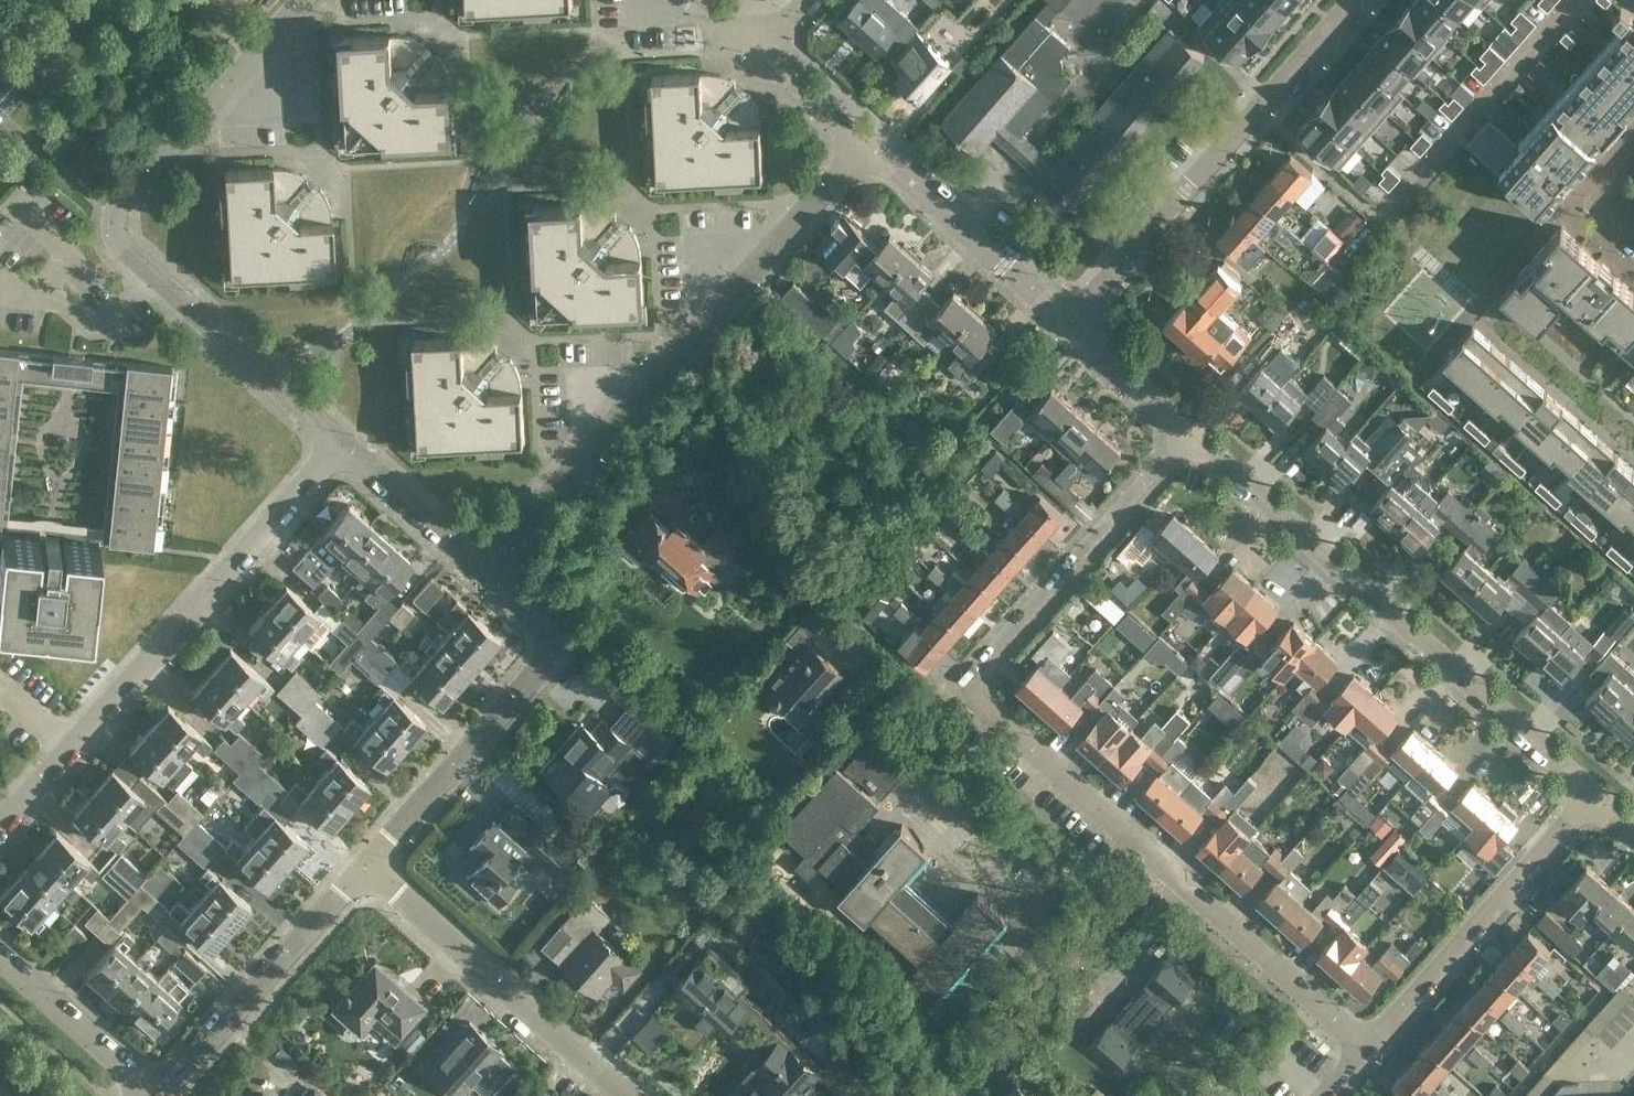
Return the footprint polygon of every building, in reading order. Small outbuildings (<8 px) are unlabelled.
[(468,9),(572,3),(572,0),(467,0),(468,9)] [(917,25),(889,0),(859,0),(841,21),(878,54),(895,34),(903,41),(917,25)] [(1068,0),(1051,0),(1061,9),(1068,0)] [(1242,0),(1220,0),(1214,7),(1255,44),(1271,26),(1242,0)] [(1278,0),(1242,0),(1271,26),(1287,8),(1278,0)] [(1441,0),(1413,0),(1410,4),(1447,37),(1448,36),(1444,33),(1459,16),(1441,0)] [(1459,16),(1473,0),(1441,0),(1459,16)] [(1549,0),(1539,0),(1538,1),(1548,10),(1554,4),(1549,0)] [(1447,37),(1410,4),(1394,22),(1432,55),(1447,37)] [(1255,44),(1214,7),(1197,25),(1239,62),(1248,51),(1249,51),(1255,44)] [(1633,106),(1633,20),(1627,27),(1623,24),(1630,16),(1621,8),(1613,17),(1626,29),(1522,146),(1490,117),(1467,142),(1543,209),(1633,106)] [(1062,68),(1064,66),(1063,57),(1061,56),(1071,45),(1036,14),(940,122),(975,154),(991,136),(1012,154),(1027,137),(1022,133),(1053,99),(1072,77),(1062,68)] [(1432,55),(1394,22),(1387,30),(1378,40),(1416,73),(1432,55)] [(1517,24),(1511,31),(1522,40),(1527,33),(1517,24)] [(1170,28),(1087,121),(1121,151),(1203,58),(1170,28)] [(918,31),(894,58),(906,68),(899,76),(919,95),(950,61),(918,31)] [(1522,40),(1511,31),(1506,37),(1516,46),(1522,40)] [(1570,46),(1576,39),(1566,31),(1560,37),(1570,46)] [(391,35),(391,34),(343,37),(348,142),(453,136),(451,88),(450,88),(450,80),(448,72),(445,65),(439,55),(433,55),(425,48),(425,42),(416,38),(406,35),(400,34),(391,35)] [(1416,73),(1378,40),(1362,57),(1404,94),(1405,93),(1397,86),(1411,70),(1415,74),(1416,73)] [(1404,94),(1362,57),(1347,75),(1388,112),(1404,94)] [(1486,59),(1480,66),(1490,75),(1496,68),(1486,59)] [(1490,75),(1480,66),(1477,63),(1471,70),(1484,82),(1490,75)] [(733,79),(727,76),(719,74),(707,72),(703,72),(702,71),(654,73),(657,179),(763,175),(761,126),(760,116),(757,106),(751,95),(750,93),(744,94),(736,86),(736,80),(733,79)] [(1388,112),(1347,75),(1331,93),(1372,130),(1388,112)] [(1372,130),(1331,93),(1315,111),(1357,148),(1372,130)] [(1454,95),(1449,101),(1459,111),(1464,104),(1454,95)] [(1459,111),(1449,101),(1445,99),(1439,106),(1453,117),(1459,111)] [(1357,148),(1315,111),(1298,130),(1340,167),(1357,148)] [(1075,202),(1077,201),(1121,151),(1087,121),(1052,160),(1040,148),(1025,165),(1048,186),(1050,184),(1054,183),(1075,202)] [(1423,131),(1417,138),(1427,147),(1433,140),(1423,131)] [(1427,147),(1417,138),(1411,145),(1421,153),(1427,147)] [(1293,195),(1312,174),(1290,155),(1272,176),(1293,195)] [(1382,171),(1385,174),(1395,183),(1401,176),(1388,164),(1382,171)] [(281,167),(272,167),(224,169),(229,274),(334,269),(332,220),(331,213),(329,204),(325,194),(320,188),(314,188),(306,181),(306,175),(300,172),(292,169),(281,167)] [(1389,189),(1395,183),(1385,174),(1379,180),(1389,189)] [(1293,195),(1272,176),(1254,196),(1283,222),(1284,221),(1276,214),(1293,195)] [(1283,222),(1254,196),(1236,217),(1288,262),(1297,251),(1275,232),(1283,222)] [(582,205),(582,204),(534,207),(539,312),(644,306),(642,258),(641,258),(640,249),(637,238),(633,229),(630,225),(624,226),(616,219),(616,212),(608,208),(599,206),(589,205),(582,205)] [(1346,238),(1364,218),(1352,207),(1334,227),(1346,238)] [(1318,213),(1304,235),(1314,242),(1328,220),(1318,213)] [(837,266),(863,236),(862,235),(864,233),(844,215),(841,218),(836,219),(832,222),(833,227),(814,248),(832,265),(834,263),(837,266)] [(1288,262),(1236,217),(1217,238),(1239,257),(1249,246),(1271,265),(1279,272),(1288,262)] [(1311,246),(1326,259),(1344,238),(1329,225),(1311,246)] [(1633,328),(1633,290),(1588,249),(1561,226),(1501,294),(1539,327),(1569,294),(1622,341),(1633,328)] [(885,283),(913,252),(904,243),(901,246),(890,236),(877,249),(863,236),(837,266),(860,286),(873,272),(885,283)] [(913,252),(885,283),(896,293),(883,308),(903,326),(930,297),(919,287),(932,274),(919,262),(922,260),(913,252)] [(1204,360),(1208,356),(1222,368),(1226,363),(1227,363),(1251,336),(1226,314),(1214,327),(1203,317),(1210,310),(1216,315),(1244,284),(1220,263),(1165,325),(1204,360)] [(1313,283),(1330,298),(1348,278),(1330,263),(1313,283)] [(781,295),(831,341),(844,326),(811,297),(794,281),(781,295)] [(1291,297),(1273,282),(1264,293),(1272,300),(1281,308),(1282,307),(1287,312),(1295,302),(1290,298),(1291,297)] [(941,306),(930,297),(903,326),(923,344),(937,330),(948,340),(977,309),(968,301),(965,304),(953,293),(941,306)] [(1272,329),(1286,313),(1272,300),(1257,315),(1272,329)] [(977,309),(948,340),(960,351),(947,365),(967,384),(994,354),(984,345),(996,332),(984,320),(986,318),(977,309)] [(1462,373),(1490,341),(1473,325),(1444,357),(1462,373)] [(1622,341),(1633,352),(1633,328),(1622,341)] [(463,337),(463,336),(415,339),(420,444),(525,439),(522,390),(521,381),(518,370),(514,362),(511,357),(505,358),(497,351),(497,345),(487,340),(478,337),(468,337),(463,337)] [(1240,390),(1260,408),(1283,382),(1273,373),(1286,359),(1278,351),(1282,346),(1272,336),(1256,354),(1265,362),(1240,390)] [(1480,389),(1508,357),(1490,341),(1462,373),(1480,389)] [(171,366),(126,361),(110,360),(92,358),(69,355),(51,354),(41,353),(18,350),(0,348),(0,529),(16,377),(123,388),(107,541),(153,545),(171,366)] [(878,374),(890,361),(881,352),(869,366),(878,374)] [(1015,357),(997,376),(1010,388),(1028,368),(1015,357)] [(1498,405),(1526,373),(1508,357),(1480,389),(1498,405)] [(1516,420),(1544,389),(1526,373),(1498,405),(1516,420)] [(1283,382),(1260,408),(1280,426),(1305,398),(1314,406),(1330,388),(1319,379),(1310,389),(1303,382),(1294,392),(1283,382)] [(1440,400),(1445,394),(1434,384),(1429,390),(1440,400)] [(1332,421),(1352,398),(1338,386),(1331,394),(1317,409),(1332,421)] [(1019,398),(990,429),(1003,442),(1026,417),(1037,427),(1049,438),(1055,432),(1075,409),(1052,389),(1032,411),(1019,398)] [(1534,436),(1562,405),(1544,389),(1516,420),(1534,436)] [(1451,409),(1456,404),(1445,394),(1440,400),(1451,409)] [(1552,452),(1580,421),(1562,405),(1534,436),(1552,452)] [(1055,432),(1049,438),(1071,459),(1098,430),(1075,409),(1055,432)] [(1475,431),(1481,426),(1470,416),(1465,422),(1475,431)] [(1382,466),(1407,438),(1412,432),(1400,421),(1374,449),(1365,441),(1358,449),(1348,440),(1325,466),(1345,484),(1370,456),(1382,466)] [(1571,468),(1598,437),(1580,421),(1552,452),(1571,468)] [(1305,448),(1325,466),(1348,440),(1328,422),(1305,448)] [(1486,441),(1491,436),(1481,426),(1475,431),(1486,441)] [(1071,459),(1063,467),(1075,478),(1081,471),(1093,482),(1100,473),(1121,451),(1098,430),(1071,459)] [(1589,484),(1616,453),(1598,437),(1571,468),(1589,484)] [(1415,463),(1424,453),(1407,438),(1382,466),(1383,467),(1378,472),(1391,483),(1369,508),(1392,529),(1414,505),(1407,499),(1412,493),(1408,489),(1424,471),(1415,463)] [(1511,463),(1516,458),(1506,448),(1500,454),(1511,463)] [(1607,500),(1633,469),(1616,453),(1589,484),(1607,500)] [(1507,472),(1490,457),(1479,469),(1497,484),(1507,472)] [(1522,473),(1527,467),(1516,458),(1511,463),(1522,473)] [(1033,473),(1070,506),(1081,494),(1043,461),(1033,473)] [(1633,505),(1633,469),(1607,500),(1602,505),(1620,521),(1633,505)] [(1546,495),(1552,489),(1541,480),(1536,485),(1546,495)] [(1414,505),(1392,529),(1395,532),(1393,535),(1403,542),(1405,540),(1415,550),(1443,520),(1456,531),(1477,507),(1453,485),(1431,510),(1426,506),(1421,511),(1414,505)] [(1003,488),(999,493),(1045,535),(1062,516),(1040,496),(1024,515),(1019,510),(1023,506),(1003,488)] [(1557,505),(1562,499),(1552,489),(1546,495),(1557,505)] [(955,493),(940,510),(964,531),(1011,573),(1023,560),(1028,554),(1006,534),(1001,540),(999,542),(992,536),(981,525),(976,531),(971,526),(972,525),(957,512),(966,503),(955,493)] [(999,493),(995,497),(1014,514),(1009,519),(1015,524),(1006,534),(1028,554),(1043,538),(1045,535),(999,493)] [(329,544),(341,555),(370,523),(348,503),(310,546),(320,555),(329,544)] [(1620,521),(1624,517),(1633,526),(1633,505),(1620,521)] [(1441,573),(1465,594),(1486,569),(1475,559),(1500,531),(1488,519),(1492,514),(1483,506),(1480,509),(1477,507),(1456,531),(1468,542),(1441,573)] [(1592,516),(1581,506),(1571,517),(1582,527),(1587,521),(1592,516)] [(724,589),(754,555),(723,527),(704,548),(678,525),(671,533),(650,514),(633,533),(629,530),(616,544),(637,563),(647,552),(659,563),(663,559),(666,561),(663,571),(682,588),(690,583),(698,590),(710,576),(724,589)] [(1154,536),(1176,555),(1195,534),(1173,515),(1154,536)] [(1593,537),(1598,531),(1587,521),(1582,527),(1593,537)] [(938,525),(934,522),(926,531),(931,534),(938,525)] [(370,523),(341,555),(353,565),(344,576),(353,585),(363,574),(392,542),(370,523)] [(964,531),(961,535),(978,551),(974,555),(982,562),(972,572),(994,592),(1004,581),(1011,573),(964,531)] [(3,533),(1,555),(0,555),(0,617),(90,627),(90,626),(91,626),(95,592),(96,592),(101,545),(100,545),(100,544),(64,540),(62,555),(57,555),(59,536),(45,534),(43,553),(38,553),(39,537),(3,533)] [(921,533),(908,548),(931,568),(927,573),(947,590),(951,586),(956,590),(955,592),(977,611),(985,603),(994,592),(972,572),(966,580),(955,570),(953,572),(939,560),(938,561),(930,553),(936,546),(921,533)] [(1216,554),(1195,534),(1176,555),(1190,568),(1175,585),(1180,590),(1162,611),(1172,620),(1204,584),(1195,577),(1216,554)] [(392,542),(363,574),(375,584),(365,595),(374,604),(375,603),(384,593),(413,561),(392,542)] [(1617,559),(1623,553),(1612,543),(1607,549),(1617,559)] [(1486,569),(1465,594),(1488,615),(1515,585),(1528,596),(1563,556),(1551,545),(1534,564),(1525,556),(1506,577),(1499,571),(1494,576),(1486,569)] [(314,585),(325,572),(303,553),(292,566),(314,585)] [(1628,568),(1633,563),(1623,553),(1617,559),(1628,568)] [(1514,637),(1537,658),(1571,620),(1551,602),(1562,590),(1551,580),(1557,574),(1553,569),(1564,557),(1563,556),(1528,596),(1541,607),(1514,637)] [(1255,588),(1233,569),(1213,592),(1204,584),(1172,620),(1170,622),(1178,629),(1189,616),(1191,618),(1200,608),(1209,615),(1224,598),(1235,608),(1229,616),(1255,588)] [(424,609),(444,588),(431,577),(412,598),(424,609)] [(1116,621),(1127,609),(1097,582),(1086,594),(1116,621)] [(332,609),(342,597),(327,584),(317,596),(332,609)] [(287,585),(268,607),(300,636),(311,645),(331,624),(287,585)] [(857,606),(855,608),(868,621),(888,598),(875,586),(857,606)] [(1276,607),(1255,588),(1229,616),(1230,617),(1236,636),(1241,640),(1210,675),(1212,677),(1209,680),(1218,688),(1221,685),(1222,685),(1225,681),(1264,638),(1255,630),(1276,607)] [(943,605),(938,611),(960,630),(966,625),(977,611),(955,592),(943,605)] [(384,593),(375,603),(377,606),(364,621),(350,608),(342,617),(368,640),(371,636),(389,616),(398,605),(384,593)] [(460,620),(449,632),(481,661),(501,639),(457,600),(449,610),(460,620)] [(402,601),(398,605),(389,616),(401,627),(414,612),(402,601)] [(903,601),(895,610),(905,619),(912,610),(903,601)] [(1633,620),(1633,615),(1624,606),(1604,628),(1617,639),(1633,620)] [(300,636),(268,607),(249,628),(292,667),(301,657),(290,647),(300,636)] [(912,610),(905,619),(914,627),(915,625),(921,618),(920,617),(912,610)] [(938,611),(921,630),(943,649),(946,646),(960,630),(938,611)] [(1129,630),(1139,620),(1130,611),(1119,622),(1129,630)] [(361,648),(368,640),(342,617),(331,628),(346,642),(329,662),(340,671),(351,659),(357,651),(361,648)] [(826,660),(845,638),(826,620),(796,653),(797,654),(790,663),(788,661),(767,685),(777,694),(775,696),(777,698),(783,691),(797,704),(793,709),(804,719),(844,676),(826,660)] [(1571,620),(1537,658),(1561,679),(1582,655),(1582,654),(1585,651),(1595,660),(1613,640),(1603,631),(1594,640),(1572,621),(1571,620)] [(1315,642),(1293,622),(1272,646),(1264,638),(1225,681),(1234,690),(1246,677),(1264,657),(1284,676),(1296,663),(1315,642)] [(914,627),(900,642),(928,667),(943,649),(921,630),(915,625),(914,627)] [(1018,687),(1040,707),(1059,686),(1047,675),(1073,646),(1054,629),(1032,654),(1042,663),(1038,667),(1037,666),(1018,687)] [(419,643),(430,653),(462,682),(481,661),(449,632),(438,644),(427,634),(419,643)] [(371,636),(368,640),(361,648),(387,671),(397,659),(371,636)] [(1180,672),(1189,663),(1159,636),(1143,654),(1152,661),(1167,661),(1180,672)] [(1336,661),(1315,642),(1296,663),(1308,673),(1295,687),(1304,694),(1292,707),(1291,706),(1282,717),(1292,726),(1301,716),(1302,716),(1324,691),(1316,684),(1336,661)] [(231,648),(212,670),(244,698),(255,686),(266,697),(275,687),(231,648)] [(387,671),(361,648),(357,651),(351,659),(377,682),(387,671)] [(443,703),(462,682),(430,653),(420,664),(409,655),(400,665),(443,703)] [(1205,673),(1213,663),(1203,654),(1194,663),(1205,673)] [(1059,686),(1040,707),(1062,726),(1081,705),(1080,705),(1084,701),(1093,708),(1115,684),(1096,667),(1070,696),(1059,686)] [(322,692),(295,669),(286,679),(312,702),(315,699),(322,692)] [(244,698),(212,670),(193,691),(236,730),(244,720),(233,710),(244,698)] [(1585,701),(1607,720),(1633,690),(1611,671),(1585,701)] [(1328,707),(1348,725),(1374,695),(1353,676),(1333,699),(1334,700),(1328,707)] [(312,702),(286,679),(276,691),(302,714),(304,711),(312,702)] [(1125,693),(1115,684),(1093,708),(1101,716),(1111,707),(1125,693)] [(384,704),(374,716),(406,745),(426,723),(382,685),(373,694),(384,704)] [(1607,720),(1629,740),(1633,734),(1633,691),(1633,690),(1607,720)] [(1324,691),(1302,716),(1312,725),(1328,707),(1334,700),(1333,699),(1324,691)] [(1248,717),(1219,692),(1208,705),(1237,730),(1248,717)] [(1119,739),(1131,725),(1138,717),(1120,700),(1125,694),(1125,693),(1111,707),(1101,716),(1078,741),(1100,760),(1119,739)] [(1367,743),(1348,764),(1359,773),(1383,745),(1376,738),(1396,714),(1374,695),(1348,725),(1367,743)] [(341,723),(315,699),(312,702),(304,711),(331,734),(341,723)] [(168,705),(149,726),(181,755),(192,743),(203,753),(212,744),(168,705)] [(1152,744),(1131,725),(1119,739),(1100,760),(1121,779),(1140,759),(1139,758),(1143,753),(1153,762),(1177,735),(1190,720),(1177,708),(1161,726),(1164,729),(1152,744)] [(331,734),(304,711),(302,714),(295,721),(321,745),(331,734)] [(387,766),(406,745),(374,716),(363,728),(352,718),(344,728),(387,766)] [(576,728),(542,767),(592,812),(614,787),(607,781),(637,747),(603,718),(586,737),(576,728)] [(651,720),(641,732),(659,748),(670,737),(651,720)] [(1309,768),(1317,759),(1301,744),(1302,737),(1306,732),(1297,724),(1280,742),(1309,768)] [(181,755),(149,726),(130,748),(174,787),(182,777),(171,767),(181,755)] [(1413,730),(1395,750),(1392,753),(1383,745),(1359,773),(1362,769),(1372,778),(1386,761),(1406,779),(1435,749),(1413,730)] [(239,731),(230,742),(249,759),(256,766),(259,762),(266,755),(239,731)] [(1187,743),(1177,735),(1153,762),(1162,770),(1172,760),(1187,743)] [(249,759),(230,742),(223,736),(213,748),(239,771),(242,768),(249,759)] [(868,741),(842,768),(854,779),(855,777),(880,799),(904,773),(868,741)] [(1287,769),(1296,759),(1280,744),(1270,754),(1287,769)] [(329,767),(318,779),(351,808),(370,786),(326,748),(318,757),(329,767)] [(1406,779),(1406,781),(1426,798),(1412,814),(1422,823),(1425,820),(1428,817),(1443,800),(1448,795),(1439,786),(1456,768),(1435,749),(1406,779)] [(1326,778),(1336,767),(1324,756),(1314,767),(1326,778)] [(285,785),(259,762),(256,766),(249,759),(242,768),(268,791),(275,797),(285,785)] [(1160,814),(1179,793),(1192,778),(1172,760),(1162,770),(1159,774),(1158,773),(1139,795),(1160,814)] [(112,768),(93,789),(126,818),(137,828),(156,806),(112,768)] [(239,771),(232,779),(259,802),(268,791),(242,768),(239,771)] [(875,839),(868,832),(862,838),(855,832),(879,806),(836,768),(779,831),(806,855),(793,868),(807,880),(819,866),(843,888),(837,895),(864,919),(871,911),(921,955),(913,964),(940,988),(1004,917),(978,894),(952,922),(922,896),(901,877),(927,849),(901,825),(877,852),(869,845),(875,839)] [(1369,822),(1377,814),(1356,796),(1371,779),(1363,771),(1340,797),(1369,822)] [(1339,794),(1347,785),(1339,778),(1331,787),(1339,794)] [(332,829),(351,808),(318,779),(308,791),(297,781),(288,790),(332,829)] [(1212,816),(1235,791),(1225,782),(1202,807),(1212,816)] [(1463,838),(1495,802),(1474,783),(1451,808),(1443,800),(1428,817),(1437,825),(1443,818),(1451,825),(1464,812),(1475,822),(1462,837),(1463,838)] [(203,812),(177,788),(168,799),(193,822),(196,819),(203,812)] [(126,818),(93,789),(74,811),(117,849),(126,840),(115,830),(126,818)] [(1238,808),(1245,800),(1235,791),(1212,816),(1221,824),(1222,825),(1238,808)] [(1179,793),(1160,814),(1182,833),(1201,812),(1179,793)] [(193,822),(168,799),(157,811),(183,834),(186,830),(193,822)] [(1500,840),(1517,822),(1512,818),(1518,812),(1504,800),(1499,806),(1495,802),(1463,838),(1461,841),(1495,872),(1513,851),(1500,840)] [(472,870),(466,876),(498,904),(538,858),(555,874),(574,853),(517,803),(492,832),(487,828),(470,848),(478,855),(468,867),(472,870)] [(1348,812),(1337,803),(1328,812),(1335,818),(1343,818),(1348,812)] [(266,824),(255,836),(288,865),(307,844),(264,805),(256,814),(266,824)] [(1199,849),(1220,867),(1239,846),(1250,834),(1258,825),(1238,808),(1222,825),(1221,824),(1199,849)] [(1383,837),(1394,826),(1381,813),(1370,824),(1383,837)] [(222,842),(196,819),(193,822),(186,830),(212,854),(222,842)] [(1371,855),(1383,865),(1408,838),(1397,828),(1371,855)] [(57,830),(37,852),(70,881),(81,869),(92,878),(100,869),(57,830)] [(212,854),(186,830),(183,834),(176,841),(203,865),(212,854)] [(1261,866),(1260,865),(1263,861),(1270,852),(1250,834),(1239,846),(1220,867),(1242,887),(1261,866)] [(269,886),(288,865),(255,836),(245,847),(234,838),(226,848),(269,886)] [(1305,853),(1295,845),(1286,854),(1273,869),(1282,878),(1279,882),(1278,881),(1259,902),(1280,921),(1300,900),(1312,887),(1291,868),(1305,853)] [(1273,869),(1286,854),(1276,845),(1270,852),(1263,861),(1273,869)] [(1414,892),(1429,876),(1399,850),(1385,866),(1414,892)] [(121,851),(111,862),(137,885),(141,882),(147,875),(121,851)] [(70,881),(37,852),(18,874),(51,902),(61,891),(72,900),(81,891),(70,881)] [(137,885),(111,862),(101,874),(127,896),(130,893),(137,885)] [(1590,909),(1610,887),(1587,866),(1558,898),(1581,919),(1584,915),(1590,909)] [(210,887),(200,899),(232,928),(252,907),(208,868),(199,878),(210,887)] [(18,874),(0,894),(0,896),(42,934),(51,924),(40,914),(51,902),(18,874)] [(1300,900),(1280,921),(1302,941),(1325,915),(1333,923),(1370,881),(1369,880),(1357,893),(1345,883),(1333,896),(1327,891),(1310,910),(1300,900)] [(1346,927),(1367,904),(1368,904),(1381,890),(1370,881),(1333,923),(1341,930),(1319,955),(1340,975),(1359,953),(1367,945),(1346,927)] [(166,905),(141,882),(137,885),(130,893),(142,904),(156,917),(166,905)] [(1633,907),(1610,887),(1590,909),(1584,915),(1596,926),(1601,920),(1612,930),(1633,907)] [(127,896),(109,917),(95,931),(112,946),(123,933),(119,929),(142,904),(130,893),(127,896)] [(213,950),(232,928),(200,899),(189,911),(178,901),(170,911),(213,950)] [(749,899),(736,914),(745,923),(759,908),(749,899)] [(610,1001),(640,967),(601,931),(615,916),(602,904),(575,933),(585,942),(567,962),(610,1001)] [(84,921),(95,931),(109,917),(97,906),(84,921)] [(1633,907),(1612,930),(1633,949),(1633,908),(1633,907)] [(1537,922),(1573,954),(1582,944),(1545,912),(1537,922)] [(67,957),(86,935),(74,924),(54,945),(67,957)] [(181,938),(167,925),(156,937),(171,950),(181,938)] [(87,973),(108,992),(137,960),(125,950),(135,939),(126,930),(123,933),(112,946),(87,973)] [(1528,932),(1511,951),(1557,992),(1562,986),(1545,971),(1548,967),(1542,961),(1551,952),(1528,932)] [(1409,950),(1415,956),(1424,946),(1418,940),(1409,950)] [(1359,953),(1340,975),(1361,994),(1385,968),(1395,977),(1411,960),(1391,942),(1371,964),(1359,953)] [(195,980),(207,967),(185,948),(173,961),(195,980)] [(147,949),(137,960),(108,992),(130,1012),(168,969),(167,967),(157,978),(147,969),(157,958),(147,949)] [(1168,1008),(1198,974),(1171,950),(1082,1051),(1109,1074),(1139,1040),(1143,1044),(1172,1011),(1168,1008)] [(1557,992),(1511,951),(1494,970),(1517,990),(1527,978),(1532,983),(1535,980),(1554,996),(1557,992)] [(1615,986),(1631,968),(1621,959),(1614,966),(1608,960),(1598,970),(1615,986)] [(674,992),(654,1013),(664,1022),(693,1049),(713,1028),(720,1035),(727,1027),(739,1038),(756,1020),(761,1024),(769,1015),(735,984),(741,977),(723,960),(711,973),(698,961),(671,990),(674,992)] [(336,1007),(350,1020),(345,1025),(345,1031),(350,1035),(356,1034),(360,1029),(361,1030),(379,1010),(403,1031),(426,1006),(376,962),(336,1007)] [(168,969),(130,1012),(152,1031),(191,988),(180,979),(168,969)] [(1517,990),(1494,970),(1477,989),(1500,1009),(1517,990)] [(1598,1036),(1633,996),(1623,986),(1586,1025),(1598,1036)] [(1500,1009),(1477,989),(1460,1008),(1483,1028),(1500,1009)] [(1520,1033),(1528,1024),(1509,1007),(1501,1016),(1520,1033)] [(1483,1028),(1460,1008),(1443,1026),(1466,1047),(1483,1028)] [(1563,1030),(1573,1019),(1562,1009),(1552,1020),(1563,1030)] [(803,1092),(821,1072),(820,1070),(819,1071),(791,1046),(790,1046),(775,1033),(781,1026),(769,1015),(761,1024),(765,1028),(760,1033),(754,1059),(758,1062),(756,1065),(765,1074),(745,1095),(808,1095),(803,1092)] [(517,1065),(501,1050),(503,1048),(472,1019),(427,1069),(458,1095),(460,1095),(474,1081),(490,1095),(517,1065)] [(425,1036),(415,1026),(400,1042),(411,1052),(425,1036)] [(1466,1047),(1443,1026),(1427,1045),(1449,1065),(1466,1047)] [(1427,1045),(1410,1064),(1445,1095),(1458,1095),(1442,1081),(1437,1087),(1433,1083),(1449,1065),(1427,1045)] [(1475,1045),(1467,1054),(1486,1071),(1494,1062),(1475,1045)] [(833,1082),(848,1095),(875,1095),(881,1089),(838,1049),(835,1053),(851,1068),(836,1084),(833,1081),(833,1082)] [(1528,1066),(1518,1057),(1511,1066),(1521,1075),(1528,1066)] [(1410,1064),(1392,1084),(1406,1095),(1422,1095),(1426,1091),(1431,1095),(1433,1095),(1435,1093),(1438,1095),(1445,1095),(1410,1064)] [(1001,1095),(1033,1095),(1015,1080),(1001,1095)] [(1508,1093),(1497,1083),(1486,1095),(1487,1095),(1506,1095),(1508,1093)] [(315,1087),(307,1095),(326,1095),(315,1087)]
